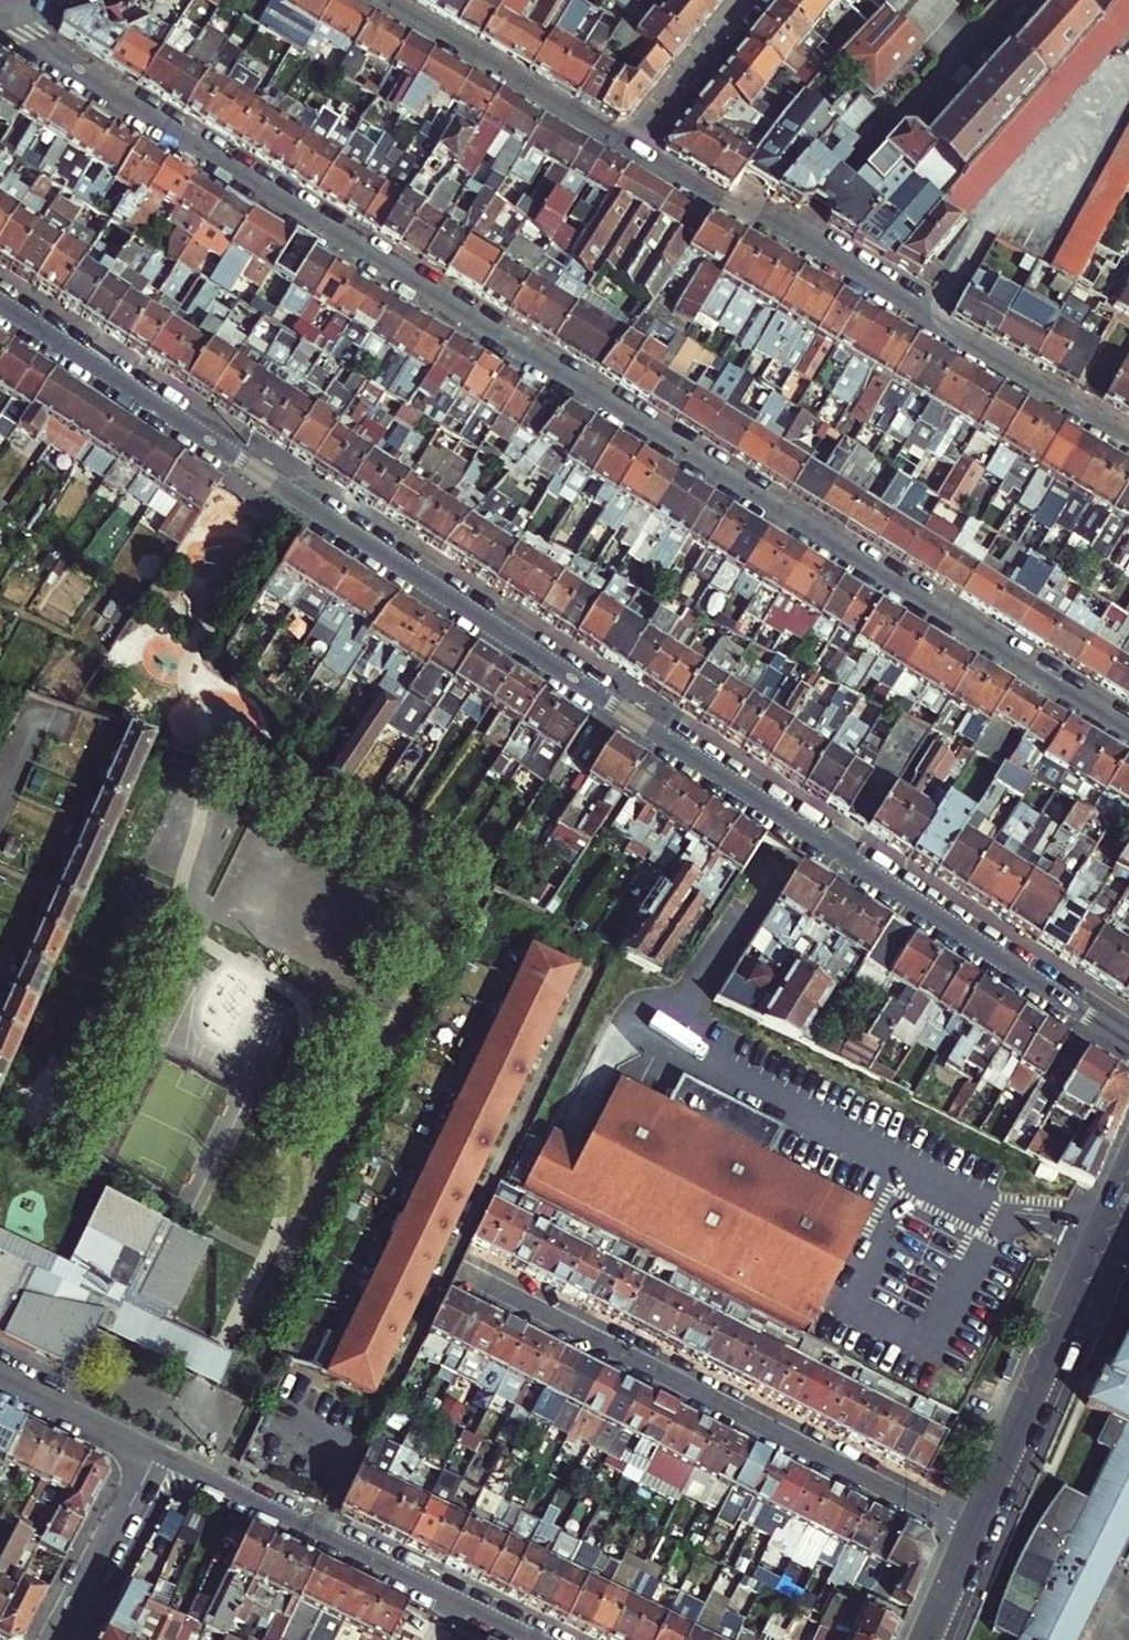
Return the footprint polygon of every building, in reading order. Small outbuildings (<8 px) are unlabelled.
[(284,4),(318,25),(320,22),(333,0),(286,0),(284,4)] [(354,0),(333,0),(320,22),(356,45),(375,13),(354,0)] [(416,0),(456,24),(471,0),(416,0)] [(456,24),(480,39),(503,0),(471,0),(456,24)] [(480,39),(530,69),(552,32),(572,0),(503,0),(480,39)] [(633,36),(669,66),(670,65),(686,45),(631,0),(604,0),(598,9),(607,16),(608,16),(617,5),(642,26),(633,36)] [(701,27),(668,0),(631,0),(686,45),(701,27)] [(723,0),(668,0),(701,27),(723,0)] [(775,4),(809,32),(823,14),(805,0),(779,0),(776,4),(775,4)] [(835,0),(805,0),(823,14),(835,0)] [(946,79),(965,96),(948,113),(930,96),(826,212),(827,222),(891,261),(947,197),(956,187),(965,176),(974,166),(984,154),(994,143),(1003,132),(1012,122),(1022,111),(1031,100),(1041,89),(1050,78),(1060,67),(1069,56),(1078,45),(1088,34),(1097,24),(1107,12),(1117,1),(1118,0),(1018,0),(946,79)] [(831,62),(855,83),(873,99),(963,0),(892,0),(831,62)] [(858,14),(868,23),(884,6),(877,0),(870,0),(858,14)] [(1117,1),(1128,12),(1128,0),(1118,0),(1117,1)] [(1117,1),(1107,12),(1128,31),(1128,30),(1128,12),(1117,1)] [(761,21),(804,56),(818,40),(809,32),(775,4),(761,21)] [(575,46),(552,83),(575,97),(597,60),(585,52),(607,16),(598,9),(595,13),(596,14),(575,46)] [(104,31),(98,10),(61,21),(61,33),(108,63),(141,83),(158,56),(173,32),(153,20),(104,31)] [(1118,42),(1128,31),(1107,12),(1097,24),(1118,42)] [(375,13),(356,45),(344,65),(339,74),(346,79),(353,83),(370,56),(390,69),(411,34),(375,13)] [(788,75),(804,56),(761,21),(746,39),(746,40),(788,75)] [(1118,42),(1097,24),(1088,34),(1109,53),(1118,42)] [(649,91),(669,66),(633,36),(619,25),(607,44),(632,65),(629,70),(635,74),(631,81),(648,91),(649,91)] [(158,56),(141,83),(163,97),(185,62),(174,55),(186,36),(175,29),(173,32),(158,56)] [(575,46),(552,32),(530,69),(552,83),(575,46)] [(435,49),(411,34),(390,69),(382,83),(393,90),(386,103),(396,110),(399,105),(435,49)] [(1088,34),(1078,45),(1099,64),(1109,53),(1088,34)] [(289,35),(286,40),(287,41),(302,51),(306,45),(289,35)] [(729,60),(764,88),(772,95),(788,75),(746,40),(729,60)] [(185,62),(163,97),(185,111),(213,65),(195,45),(185,62)] [(317,52),(306,45),(302,51),(317,60),(339,74),(344,65),(319,50),(317,52)] [(1069,56),(1090,74),(1099,64),(1078,45),(1069,56)] [(829,48),(815,65),(823,72),(831,62),(838,56),(829,48)] [(435,49),(399,105),(425,121),(432,126),(440,113),(445,116),(472,71),(435,49)] [(635,74),(629,70),(601,53),(597,60),(620,74),(631,81),(635,74)] [(12,61),(0,54),(0,79),(12,61)] [(1069,56),(1060,67),(1080,85),(1090,74),(1069,56)] [(213,65),(185,111),(202,121),(224,84),(233,70),(216,60),(213,65)] [(575,97),(598,111),(620,74),(597,60),(575,97)] [(751,112),(758,118),(765,109),(754,100),(764,88),(729,60),(712,81),(751,112)] [(12,61),(0,79),(0,98),(5,102),(21,111),(41,79),(12,61)] [(743,172),(774,190),(822,138),(832,126),(824,118),(850,89),(855,83),(831,62),(823,72),(806,90),(800,96),(789,109),(780,119),(772,130),(764,142),(755,155),(743,172)] [(811,62),(795,81),(797,82),(806,90),(823,72),(815,65),(811,62)] [(224,84),(240,94),(251,77),(236,67),(233,70),(224,84)] [(1060,67),(1050,78),(1071,96),(1080,85),(1060,67)] [(475,73),(472,71),(445,116),(449,118),(452,120),(475,133),(501,89),(475,73)] [(627,118),(648,91),(631,81),(620,74),(598,111),(615,121),(627,118)] [(1041,89),(1062,107),(1071,96),(1050,78),(1041,89)] [(42,131),(65,95),(41,79),(21,111),(18,116),(42,131)] [(712,81),(690,108),(689,109),(712,128),(719,119),(730,105),(747,118),(751,112),(712,81)] [(800,96),(806,90),(797,82),(792,89),(800,96)] [(224,84),(202,121),(218,131),(240,94),(224,84)] [(383,92),(378,89),(374,96),(377,98),(379,99),(383,92)] [(520,101),(501,89),(475,133),(469,143),(488,155),(502,132),(520,101)] [(848,140),(874,110),(850,89),(824,118),(832,126),(822,138),(774,190),(798,205),(808,203),(857,148),(848,140)] [(1041,89),(1031,100),(1052,118),(1062,107),(1041,89)] [(273,90),(267,99),(274,104),(280,95),(273,90)] [(240,94),(218,131),(234,142),(257,105),(240,94)] [(67,147),(90,110),(65,95),(42,131),(67,147)] [(274,104),(278,107),(280,107),(285,98),(280,95),(274,104)] [(278,107),(274,104),(267,99),(261,107),(273,115),(278,107)] [(301,108),(291,102),(288,100),(282,111),(294,119),(301,108)] [(789,109),(779,100),(768,114),(770,116),(764,123),(767,125),(772,130),(780,119),(789,109)] [(1052,118),(1031,100),(1022,111),(1042,129),(1052,118)] [(544,115),(520,101),(502,132),(510,137),(508,140),(510,142),(483,188),(494,197),(508,175),(514,165),(544,115)] [(0,110),(0,118),(13,125),(18,116),(21,111),(5,102),(0,110)] [(251,152),(273,115),(261,107),(257,105),(234,142),(251,152)] [(317,118),(301,108),(294,119),(311,129),(317,118)] [(712,128),(689,109),(663,141),(665,151),(684,162),(710,129),(712,128)] [(115,126),(90,110),(67,147),(60,159),(76,169),(62,189),(69,193),(73,195),(79,184),(93,161),(115,126)] [(1022,111),(1012,122),(1033,140),(1042,129),(1022,111)] [(291,126),(273,115),(251,152),(268,162),(291,126)] [(567,129),(544,115),(514,165),(534,177),(548,160),(567,129)] [(307,135),(323,145),(334,128),(321,120),(317,118),(311,129),(307,135)] [(469,143),(475,133),(452,120),(435,148),(455,165),(469,143)] [(1033,140),(1012,122),(1003,132),(1023,151),(1033,140)] [(767,125),(763,131),(757,139),(764,142),(772,130),(767,125)] [(140,142),(115,126),(93,161),(108,170),(94,193),(79,184),(73,195),(76,198),(85,203),(93,208),(96,210),(100,205),(103,199),(114,182),(140,142)] [(291,126),(268,162),(284,173),(307,135),(291,126)] [(749,135),(757,139),(763,131),(755,126),(749,135)] [(1120,140),(1128,145),(1128,129),(1127,128),(1120,140)] [(567,129),(548,160),(554,163),(540,186),(531,202),(523,211),(517,208),(514,213),(525,223),(534,230),(552,199),(568,174),(588,142),(567,129)] [(684,162),(706,175),(732,142),(718,133),(710,129),(684,162)] [(1023,151),(1003,132),(994,143),(1014,162),(1023,151)] [(428,159),(435,148),(417,134),(411,143),(424,154),(421,159),(426,163),(428,159)] [(307,135),(284,173),(301,183),(323,145),(307,135)] [(363,170),(340,208),(363,222),(394,171),(382,164),(395,142),(384,135),(363,170)] [(1128,161),(1128,145),(1120,140),(1114,153),(1128,161)] [(152,149),(140,142),(114,182),(126,190),(152,149)] [(588,142),(568,174),(591,187),(611,156),(588,142)] [(730,189),(743,172),(755,155),(732,142),(706,175),(730,189)] [(994,143),(984,154),(1004,172),(1014,162),(994,143)] [(323,145),(301,183),(317,193),(340,156),(323,145)] [(22,163),(29,153),(21,148),(14,159),(18,161),(22,163)] [(414,182),(382,234),(400,245),(432,195),(455,165),(435,148),(428,159),(437,164),(423,187),(414,182)] [(134,215),(168,159),(152,149),(126,190),(122,196),(125,198),(110,220),(126,229),(134,215)] [(1,187),(18,161),(14,159),(4,152),(0,158),(0,188),(1,187)] [(51,181),(55,175),(49,171),(47,165),(29,153),(22,163),(41,175),(51,181)] [(1114,153),(1107,165),(1128,178),(1128,161),(1114,153)] [(1004,172),(984,154),(974,166),(994,184),(1004,172)] [(317,193),(340,208),(363,170),(340,156),(317,193)] [(629,166),(611,156),(591,187),(596,190),(587,206),(598,213),(601,207),(629,166)] [(196,176),(168,159),(134,215),(140,218),(144,221),(155,204),(156,198),(175,209),(196,176)] [(554,163),(548,160),(534,177),(532,181),(540,186),(554,163)] [(400,245),(424,260),(439,234),(446,221),(439,217),(466,174),(455,165),(432,195),(400,245)] [(1099,178),(1125,192),(1128,186),(1128,178),(1107,165),(1099,178)] [(601,268),(617,279),(641,242),(672,192),(629,166),(601,207),(598,213),(584,233),(572,251),(568,258),(573,261),(578,266),(594,279),(601,268)] [(994,184),(974,166),(965,176),(986,194),(994,184)] [(394,171),(363,222),(382,234),(414,182),(394,170),(394,171)] [(24,202),(0,240),(0,262),(11,269),(49,211),(39,205),(53,183),(51,181),(41,175),(24,202)] [(494,197),(505,206),(514,213),(517,208),(523,197),(508,188),(514,178),(508,175),(494,197)] [(168,221),(194,237),(201,227),(203,229),(225,194),(196,176),(175,209),(172,215),(168,221)] [(976,205),(986,194),(965,176),(956,187),(976,205)] [(1125,192),(1099,178),(1092,190),(1118,205),(1125,192)] [(24,202),(1,187),(0,188),(0,240),(24,202)] [(976,205),(956,187),(947,197),(967,215),(976,205)] [(49,211),(11,269),(34,284),(81,209),(85,203),(76,198),(68,211),(61,206),(69,193),(62,189),(49,211)] [(1092,190),(1086,203),(1111,218),(1118,205),(1092,190)] [(641,242),(617,279),(649,301),(655,293),(671,271),(685,250),(710,216),(672,192),(641,242)] [(201,227),(194,237),(182,257),(178,262),(195,273),(209,250),(224,259),(253,212),(225,194),(203,229),(201,227)] [(447,275),(481,296),(503,259),(479,244),(483,238),(486,239),(505,206),(494,197),(470,236),(447,275)] [(924,264),(931,255),(961,221),(962,220),(967,215),(947,197),(891,261),(917,277),(924,264)] [(156,198),(155,204),(172,215),(175,209),(156,198)] [(109,203),(103,199),(100,205),(106,209),(109,203)] [(568,209),(552,199),(534,230),(548,241),(568,209)] [(1111,218),(1086,203),(1078,216),(1104,231),(1108,224),(1111,218)] [(102,214),(106,209),(100,205),(96,210),(102,214)] [(81,209),(34,284),(59,301),(97,241),(110,220),(102,214),(96,210),(93,208),(89,214),(81,209)] [(294,237),(253,212),(224,259),(210,283),(218,288),(229,295),(237,282),(243,287),(248,280),(262,289),(264,287),(294,237)] [(140,218),(134,215),(126,229),(131,232),(140,218)] [(710,216),(685,250),(703,261),(690,282),(676,306),(672,313),(691,325),(698,313),(718,280),(745,237),(710,216)] [(1104,231),(1078,216),(1071,228),(1097,243),(1104,231)] [(447,275),(470,236),(446,221),(439,234),(424,260),(447,275)] [(525,223),(503,259),(481,296),(509,313),(532,277),(514,266),(529,240),(538,247),(541,244),(548,250),(552,244),(548,241),(534,230),(525,223)] [(1126,234),(1108,224),(1104,231),(1097,243),(1097,244),(1115,255),(1126,234)] [(1071,228),(1064,241),(1090,256),(1097,244),(1097,243),(1071,228)] [(82,316),(106,331),(130,294),(117,285),(122,278),(130,283),(150,251),(155,254),(158,249),(134,234),(113,268),(82,316)] [(315,250),(294,237),(264,287),(273,292),(280,281),(291,288),(315,250)] [(763,248),(745,237),(718,280),(728,286),(720,293),(706,317),(717,324),(718,322),(737,291),(763,248)] [(59,301),(82,316),(113,268),(104,263),(112,250),(97,241),(59,301)] [(1064,241),(1057,254),(1083,268),(1090,256),(1064,241)] [(568,258),(572,251),(566,246),(561,252),(568,258)] [(756,303),(782,260),(763,248),(737,291),(748,298),(740,305),(727,328),(722,336),(733,342),(756,303)] [(312,301),(336,264),(315,250),(291,288),(277,311),(271,321),(284,329),(292,334),(298,324),(286,317),(300,294),(312,301)] [(703,261),(685,250),(671,271),(690,282),(703,261)] [(176,253),(173,259),(178,262),(182,257),(176,253)] [(1051,265),(1049,268),(1076,283),(1083,268),(1057,254),(1051,265)] [(924,264),(917,277),(929,284),(943,262),(931,255),(924,264)] [(1098,260),(1090,256),(1083,268),(1076,283),(1087,289),(1099,267),(1095,265),(1098,260)] [(573,261),(568,258),(564,263),(569,267),(573,261)] [(106,331),(126,344),(148,309),(157,295),(149,289),(159,271),(154,267),(157,262),(152,259),(130,294),(106,331)] [(802,271),(782,260),(756,303),(768,310),(760,315),(741,346),(752,353),(765,332),(802,271)] [(573,261),(569,267),(575,271),(578,266),(573,261)] [(178,262),(172,271),(193,285),(199,275),(195,273),(178,262)] [(355,275),(336,264),(312,301),(298,324),(292,334),(303,341),(311,346),(317,336),(304,328),(308,321),(312,323),(322,307),(331,313),(355,275)] [(608,293),(617,279),(601,268),(594,279),(592,282),(608,293)] [(820,282),(802,271),(765,332),(772,337),(763,353),(774,359),(774,358),(820,282)] [(951,315),(992,338),(1008,310),(1009,311),(1018,295),(977,271),(951,315)] [(351,325),(374,287),(355,275),(331,313),(351,325)] [(532,277),(509,313),(533,328),(555,291),(532,277)] [(642,311),(649,301),(617,279),(608,293),(592,282),(589,287),(594,292),(601,298),(613,309),(582,359),(600,370),(635,320),(638,317),(642,311)] [(169,322),(147,358),(166,371),(218,288),(210,283),(205,280),(183,316),(185,317),(179,328),(169,322)] [(555,291),(533,328),(555,342),(578,305),(585,294),(562,280),(555,291)] [(728,286),(718,280),(698,313),(706,317),(720,293),(728,286)] [(820,282),(774,358),(786,365),(802,338),(803,331),(814,338),(840,295),(820,282)] [(1076,283),(1057,317),(1033,361),(1054,372),(1076,332),(1088,311),(1093,314),(1098,305),(1103,308),(1107,300),(1087,289),(1076,283)] [(1117,305),(1116,307),(1128,314),(1128,284),(1117,305)] [(370,337),(393,299),(374,287),(351,325),(336,348),(330,358),(343,366),(349,370),(355,360),(357,357),(349,353),(353,346),(361,351),(370,337)] [(594,292),(589,287),(585,294),(590,297),(594,292)] [(229,295),(218,288),(166,371),(187,384),(209,348),(200,343),(207,330),(211,333),(225,309),(233,297),(229,295)] [(748,298),(737,291),(718,322),(727,328),(740,305),(748,298)] [(148,309),(169,322),(180,306),(159,292),(157,295),(148,309)] [(646,313),(659,322),(665,325),(677,333),(684,337),(691,325),(672,313),(676,306),(655,293),(649,301),(642,311),(646,313)] [(840,295),(814,338),(824,344),(819,347),(802,375),(813,382),(859,306),(840,295)] [(992,338),(1033,361),(1057,317),(1018,295),(1009,311),(1008,310),(992,338)] [(233,297),(225,309),(232,313),(239,301),(233,297)] [(257,298),(250,308),(263,316),(271,321),(277,311),(257,298)] [(555,342),(582,359),(613,309),(601,298),(591,313),(578,305),(555,342)] [(413,311),(393,299),(370,337),(389,349),(413,311)] [(187,384),(210,399),(245,344),(255,329),(263,316),(250,308),(239,301),(232,313),(209,348),(187,384)] [(1098,305),(1093,314),(1098,317),(1093,325),(1105,330),(1112,316),(1111,313),(1103,308),(1098,305)] [(877,317),(859,306),(813,382),(831,393),(851,360),(877,317)] [(148,309),(126,344),(147,358),(169,322),(148,309)] [(387,394),(408,361),(431,323),(413,311),(389,349),(375,372),(368,383),(384,392),(387,394)] [(642,320),(646,313),(642,311),(638,317),(642,320)] [(271,321),(263,316),(255,329),(275,342),(284,329),(271,321)] [(895,328),(877,317),(851,360),(861,366),(851,373),(837,397),(849,404),(895,328)] [(622,384),(645,346),(639,342),(647,328),(635,320),(600,370),(622,384)] [(415,365),(430,374),(454,337),(431,323),(408,361),(415,365)] [(895,328),(849,404),(846,409),(866,421),(870,416),(889,383),(915,340),(895,328)] [(275,342),(294,354),(303,341),(292,334),(284,329),(275,342)] [(1097,343),(1076,332),(1054,372),(1075,384),(1097,343)] [(646,344),(645,346),(622,384),(650,401),(688,339),(684,337),(677,333),(664,354),(646,344)] [(311,346),(323,353),(330,358),(336,348),(317,336),(311,346)] [(445,383),(468,346),(454,337),(430,374),(445,383)] [(650,401),(678,419),(695,392),(681,383),(699,353),(691,347),(694,343),(688,339),(650,401)] [(934,351),(915,340),(889,383),(901,390),(893,393),(877,420),(889,427),(934,351)] [(9,347),(0,341),(0,362),(9,347)] [(303,341),(294,354),(314,367),(323,353),(311,346),(303,341)] [(230,412),(266,357),(245,344),(210,399),(230,412)] [(484,356),(468,346),(445,383),(424,417),(431,422),(439,428),(463,390),(484,356)] [(0,414),(3,411),(34,363),(9,347),(0,362),(0,414)] [(953,363),(934,351),(889,427),(907,438),(908,437),(927,405),(953,363)] [(1103,399),(1124,411),(1128,402),(1128,352),(1103,399)] [(330,358),(323,353),(314,367),(334,379),(343,366),(330,358)] [(463,390),(439,428),(440,428),(451,435),(459,422),(466,427),(479,406),(503,368),(484,356),(463,390)] [(230,412),(249,425),(284,370),(266,357),(230,412)] [(375,372),(355,360),(349,370),(359,377),(364,380),(368,383),(375,372)] [(861,366),(851,360),(831,393),(837,397),(851,373),(861,366)] [(394,399),(404,382),(415,365),(408,361),(387,394),(392,398),(394,399)] [(52,375),(34,363),(3,411),(21,423),(23,419),(52,375)] [(972,374),(953,363),(927,405),(935,410),(916,442),(915,444),(926,450),(946,417),(972,374)] [(708,400),(695,392),(678,419),(706,437),(723,409),(745,375),(729,365),(708,400)] [(522,380),(503,368),(479,406),(498,417),(522,380)] [(284,370),(249,425),(268,437),(304,383),(284,370)] [(939,458),(954,467),(999,391),(972,374),(946,417),(959,425),(939,458)] [(56,432),(80,393),(52,375),(23,419),(44,432),(52,438),(56,432)] [(288,450),(310,465),(364,380),(359,377),(355,384),(344,377),(328,402),(322,398),(288,450)] [(310,465),(329,477),(384,392),(368,383),(364,380),(310,465)] [(542,392),(522,380),(498,417),(519,430),(542,392)] [(734,454),(773,393),(759,384),(753,380),(739,405),(746,410),(740,420),(723,409),(706,437),(734,454)] [(403,405),(409,408),(419,392),(404,382),(394,399),(403,405)] [(268,437),(288,450),(322,398),(323,396),(304,383),(268,437)] [(901,390),(889,383),(870,416),(877,420),(893,393),(901,390)] [(999,391),(954,467),(937,496),(944,500),(954,506),(960,511),(996,450),(1023,405),(999,391)] [(348,490),(371,454),(381,439),(374,435),(386,415),(383,413),(392,398),(387,394),(384,392),(329,477),(348,490)] [(542,392),(519,430),(538,442),(567,408),(542,392)] [(107,410),(80,393),(56,432),(59,434),(56,440),(70,449),(67,453),(76,459),(107,410)] [(797,408),(773,393),(734,454),(763,473),(802,411),(797,408)] [(368,503),(413,431),(422,417),(409,408),(403,405),(394,420),(399,423),(385,446),(387,447),(379,459),(371,454),(348,490),(368,503)] [(935,410),(927,405),(908,437),(916,442),(935,410)] [(1023,405),(996,450),(1006,456),(987,488),(997,494),(1043,417),(1023,405)] [(567,408),(538,442),(531,449),(520,461),(514,468),(530,478),(543,457),(562,470),(591,423),(567,408)] [(136,430),(107,410),(76,459),(76,460),(106,479),(136,430)] [(807,414),(802,411),(763,473),(793,491),(810,464),(817,453),(797,441),(808,423),(803,420),(807,414)] [(421,437),(431,422),(424,417),(422,417),(413,431),(421,437)] [(959,425),(946,417),(926,450),(939,458),(959,425)] [(1017,506),(1063,429),(1043,417),(997,494),(1017,506)] [(421,437),(413,431),(368,503),(386,514),(409,478),(402,474),(424,439),(431,443),(440,428),(439,428),(431,422),(421,437)] [(588,480),(614,438),(591,423),(562,470),(548,492),(558,498),(565,488),(578,496),(588,480)] [(475,450),(480,442),(483,437),(466,427),(458,440),(459,440),(467,445),(475,450)] [(451,435),(440,428),(431,443),(428,447),(437,453),(425,472),(426,473),(419,485),(409,478),(386,514),(405,527),(447,460),(459,440),(458,440),(451,435)] [(1081,440),(1063,429),(1017,506),(1016,508),(1025,513),(1024,515),(1033,520),(1054,485),(1081,440)] [(158,444),(136,430),(106,479),(122,489),(125,483),(130,486),(158,444)] [(538,442),(519,430),(514,437),(531,449),(538,442)] [(52,438),(50,442),(67,453),(70,449),(56,440),(59,434),(56,432),(52,438)] [(642,455),(614,438),(588,480),(592,482),(616,497),(616,495),(642,455)] [(817,453),(810,464),(793,491),(821,509),(858,447),(853,443),(845,438),(831,462),(817,453)] [(402,474),(409,478),(428,447),(431,443),(424,439),(402,474)] [(1081,440),(1054,485),(1064,491),(1056,500),(1041,525),(1052,531),(1099,452),(1081,440)] [(157,492),(179,458),(158,444),(130,486),(136,489),(132,495),(148,506),(157,492)] [(405,527),(423,538),(465,474),(478,452),(477,452),(475,450),(467,445),(455,465),(447,460),(405,527)] [(862,449),(858,447),(821,509),(848,525),(864,498),(853,491),(859,481),(854,478),(865,459),(858,455),(862,449)] [(505,452),(497,464),(510,472),(514,468),(520,461),(505,452)] [(1117,463),(1099,452),(1052,531),(1036,557),(1053,569),(1071,540),(1091,507),(1117,463)] [(642,455),(616,495),(627,502),(619,507),(605,530),(616,536),(634,507),(660,466),(642,455)] [(201,472),(179,458),(157,492),(179,506),(201,472)] [(914,471),(894,459),(890,466),(896,470),(908,478),(909,479),(914,471)] [(1091,507),(1101,513),(1092,519),(1078,545),(1089,551),(1108,518),(1128,483),(1128,470),(1117,463),(1091,507)] [(890,466),(886,464),(879,474),(889,481),(896,470),(890,466)] [(677,476),(660,466),(634,507),(645,514),(637,519),(622,543),(632,549),(651,518),(677,476)] [(196,517),(217,483),(201,472),(179,506),(196,517)] [(465,474),(423,538),(442,551),(480,507),(465,497),(475,480),(465,474)] [(669,529),(694,487),(677,476),(651,518),(662,524),(654,530),(643,548),(653,554),(657,548),(669,529)] [(884,510),(864,498),(848,525),(877,544),(914,482),(909,479),(908,478),(904,485),(901,482),(884,510)] [(616,497),(592,482),(584,494),(608,509),(616,497)] [(877,544),(907,562),(929,525),(907,511),(921,486),(914,482),(877,544)] [(125,483),(122,489),(127,492),(130,486),(125,483)] [(1108,518),(1119,525),(1112,532),(1097,556),(1107,562),(1126,530),(1128,525),(1128,483),(1108,518)] [(1064,491),(1054,485),(1033,520),(1041,525),(1056,500),(1064,491)] [(712,498),(694,487),(669,529),(680,536),(672,540),(664,552),(655,566),(665,572),(686,540),(712,498)] [(495,490),(487,499),(492,502),(500,492),(495,490)] [(480,507),(495,516),(501,508),(509,498),(500,492),(492,502),(487,499),(480,507)] [(509,498),(501,508),(507,512),(514,502),(509,498)] [(712,498),(686,540),(699,547),(691,553),(671,586),(679,591),(704,551),(730,510),(712,498)] [(934,579),(950,552),(971,517),(967,515),(963,519),(960,517),(942,547),(937,544),(949,524),(945,521),(954,506),(944,500),(929,525),(907,562),(934,579)] [(524,508),(514,502),(507,512),(501,508),(495,516),(511,526),(521,512),(524,508)] [(442,551),(459,562),(495,516),(480,507),(442,551)] [(645,514),(634,507),(616,536),(615,538),(622,543),(637,519),(645,514)] [(1091,507),(1071,540),(1078,545),(1092,519),(1101,513),(1091,507)] [(711,581),(723,562),(748,521),(730,510),(704,551),(715,558),(707,563),(700,574),(711,581)] [(521,512),(511,526),(477,574),(494,585),(518,548),(524,538),(527,533),(524,531),(534,514),(529,511),(523,514),(521,512)] [(459,562),(477,574),(511,526),(495,516),(459,562)] [(982,524),(971,517),(950,552),(966,562),(971,556),(965,552),(982,524)] [(1119,525),(1108,518),(1089,551),(1097,556),(1112,532),(1119,525)] [(748,521),(723,562),(737,571),(728,576),(720,587),(711,581),(691,613),(699,617),(711,623),(733,588),(742,574),(768,533),(748,521)] [(680,536),(669,529),(657,548),(664,552),(672,540),(680,536)] [(1107,562),(1115,567),(1128,543),(1128,531),(1126,530),(1107,562)] [(527,533),(524,538),(528,541),(532,535),(527,533)] [(768,533),(742,574),(761,586),(762,585),(786,545),(768,533)] [(528,541),(524,538),(518,548),(528,554),(538,538),(532,535),(528,541)] [(300,585),(307,590),(329,556),(301,538),(271,587),(291,599),(300,585)] [(494,585),(516,599),(551,545),(548,543),(538,538),(528,554),(518,548),(494,585)] [(1115,567),(1125,573),(1128,566),(1128,543),(1115,567)] [(1001,565),(987,556),(978,570),(962,597),(991,615),(1007,588),(1024,560),(1028,553),(1018,546),(1013,544),(1001,565)] [(537,614),(561,578),(551,571),(554,568),(560,559),(570,565),(572,562),(575,556),(551,545),(516,599),(537,614)] [(779,598),(804,556),(786,545),(762,585),(775,593),(764,597),(749,621),(760,628),(779,598)] [(934,579),(962,597),(978,570),(966,562),(950,552),(934,579)] [(1018,632),(1056,570),(1053,569),(1036,557),(1028,553),(1024,560),(1030,563),(1014,591),(1007,588),(991,615),(1018,632)] [(329,604),(351,571),(329,556),(307,590),(318,597),(329,604)] [(575,556),(572,562),(578,566),(582,560),(578,558),(575,556)] [(824,568),(804,556),(779,598),(793,606),(782,610),(769,632),(780,639),(798,610),(824,568)] [(557,626),(596,566),(582,560),(578,566),(572,562),(570,565),(561,578),(537,614),(557,626)] [(600,568),(596,566),(557,626),(575,638),(608,586),(594,577),(600,568)] [(824,568),(798,610),(812,618),(801,623),(793,635),(804,642),(810,632),(842,580),(824,568)] [(1046,649),(1063,622),(1053,616),(1065,597),(1059,593),(1068,578),(1056,570),(1018,632),(1046,649)] [(351,571),(329,604),(324,612),(320,618),(341,632),(372,584),(351,571)] [(742,574),(733,588),(742,593),(738,599),(736,608),(745,613),(761,586),(742,574)] [(575,638),(598,653),(622,615),(611,608),(627,582),(615,576),(608,586),(575,638)] [(860,592),(842,580),(810,632),(828,643),(860,592)] [(1084,588),(1078,584),(1074,590),(1080,594),(1084,588)] [(1080,594),(1063,622),(1046,649),(1073,666),(1089,639),(1073,629),(1094,594),(1084,588),(1080,594)] [(318,597),(307,590),(302,598),(314,605),(318,597)] [(847,655),(855,644),(880,604),(860,592),(828,643),(847,655)] [(1110,604),(1125,614),(1128,607),(1128,604),(1113,594),(1107,603),(1110,604)] [(598,653),(621,668),(653,620),(665,601),(653,595),(639,617),(639,620),(636,624),(622,615),(598,653)] [(319,609),(314,605),(302,598),(298,604),(316,615),(319,609)] [(375,691),(424,618),(399,601),(396,599),(366,636),(374,642),(380,645),(368,664),(364,676),(369,679),(366,684),(375,691)] [(671,604),(665,601),(653,620),(661,625),(674,605),(671,604)] [(878,659),(903,619),(880,604),(855,644),(869,653),(866,658),(862,659),(844,688),(856,694),(878,659)] [(621,668),(641,682),(686,611),(674,605),(661,625),(653,620),(621,668)] [(320,618),(324,612),(319,609),(316,615),(320,618)] [(641,682),(659,693),(691,644),(684,640),(699,617),(691,613),(686,611),(641,682)] [(331,648),(341,632),(320,618),(309,634),(331,648)] [(447,633),(424,618),(375,691),(380,693),(334,762),(352,775),(408,691),(447,633)] [(901,673),(927,633),(903,619),(878,659),(893,668),(889,674),(888,673),(870,701),(873,703),(881,706),(901,673)] [(732,633),(734,635),(751,643),(758,631),(740,620),(732,633)] [(1073,666),(1103,685),(1128,641),(1128,623),(1127,622),(1117,639),(1097,626),(1089,639),(1073,666)] [(679,706),(712,656),(699,648),(707,636),(699,631),(691,644),(659,693),(679,706)] [(732,633),(727,631),(723,638),(729,642),(734,635),(732,633)] [(365,647),(341,632),(331,648),(320,665),(344,680),(365,647)] [(447,633),(408,691),(425,702),(440,679),(450,686),(474,651),(447,633)] [(924,689),(950,648),(927,633),(901,673),(914,681),(910,687),(908,686),(903,694),(907,696),(904,700),(913,706),(917,700),(924,689)] [(791,663),(798,652),(779,641),(771,653),(791,663)] [(1103,685),(1128,701),(1128,641),(1103,685)] [(725,737),(750,699),(766,675),(756,668),(759,663),(756,661),(764,649),(753,644),(738,666),(702,721),(725,737)] [(679,706),(702,721),(738,666),(724,657),(726,654),(717,648),(712,656),(679,706)] [(937,721),(974,663),(950,648),(924,689),(936,696),(929,707),(925,713),(937,721)] [(441,699),(460,712),(474,691),(493,663),(474,651),(450,686),(441,699)] [(811,658),(799,651),(798,652),(791,663),(797,666),(810,672),(814,666),(808,663),(811,658)] [(822,678),(830,682),(844,661),(836,656),(821,678),(822,678)] [(474,733),(489,711),(512,676),(493,663),(474,691),(460,712),(470,719),(464,729),(472,734),(474,733)] [(958,729),(968,714),(993,674),(974,663),(937,721),(931,731),(939,735),(942,737),(950,725),(958,729)] [(814,666),(810,672),(816,675),(820,670),(814,666)] [(978,740),(1012,686),(993,674),(968,714),(975,720),(967,733),(978,740)] [(791,727),(822,678),(821,678),(816,675),(806,691),(788,680),(767,711),(743,748),(767,764),(791,727)] [(512,676),(489,711),(498,717),(489,731),(508,743),(541,695),(512,676)] [(1007,727),(1025,738),(1045,707),(1012,686),(978,740),(974,745),(979,748),(976,754),(977,754),(987,759),(1007,727)] [(856,694),(844,688),(842,688),(837,694),(846,698),(843,703),(854,709),(855,708),(862,697),(856,694)] [(936,696),(924,689),(917,700),(929,707),(936,696)] [(559,707),(541,695),(508,743),(502,751),(521,764),(529,753),(518,746),(527,733),(537,740),(559,707)] [(862,697),(855,708),(865,714),(873,703),(870,701),(862,697)] [(460,712),(441,699),(435,709),(454,722),(460,712)] [(743,748),(767,711),(750,699),(725,737),(743,748)] [(563,754),(584,723),(559,707),(537,740),(529,753),(521,764),(540,777),(554,754),(560,758),(563,754)] [(1040,748),(1048,753),(1068,721),(1045,707),(1025,738),(1006,768),(1016,773),(1031,750),(1037,754),(1040,748)] [(867,736),(826,803),(868,830),(905,772),(930,731),(884,708),(867,736)] [(804,788),(828,750),(820,745),(838,717),(827,710),(809,738),(785,776),(804,788)] [(1068,721),(1048,753),(1030,780),(1035,783),(1056,793),(1060,786),(1057,784),(1053,782),(1052,783),(1045,779),(1054,765),(1064,772),(1088,734),(1068,721)] [(612,741),(584,723),(563,754),(591,773),(612,741)] [(809,738),(791,727),(767,764),(785,776),(809,738)] [(835,739),(828,750),(804,788),(826,803),(867,736),(855,728),(844,745),(835,739)] [(115,762),(140,773),(155,739),(129,730),(115,762)] [(487,733),(483,739),(490,743),(494,737),(487,733)] [(1108,746),(1088,734),(1064,772),(1057,784),(1060,786),(1056,793),(1058,794),(1063,796),(1067,791),(1074,779),(1084,785),(1108,746)] [(890,845),(954,742),(942,737),(939,735),(913,776),(905,772),(868,830),(890,845)] [(586,847),(620,796),(643,762),(612,741),(591,773),(566,810),(555,826),(586,847)] [(911,858),(937,816),(928,810),(946,781),(944,780),(948,773),(944,770),(959,745),(954,742),(890,845),(911,858)] [(969,742),(965,748),(976,754),(979,748),(974,745),(969,742)] [(1127,758),(1108,746),(1084,785),(1103,796),(1105,793),(1127,758)] [(1127,758),(1105,793),(1128,808),(1128,807),(1128,759),(1127,758)] [(100,795),(125,806),(140,773),(115,762),(106,782),(100,795)] [(628,841),(670,780),(643,762),(620,796),(628,802),(610,829),(628,841)] [(963,892),(990,851),(1000,836),(986,827),(1009,793),(1023,802),(1035,783),(1030,780),(1016,773),(1006,768),(976,815),(937,875),(963,892)] [(937,875),(976,815),(965,808),(967,794),(978,777),(967,769),(937,816),(911,858),(937,875)] [(689,792),(670,780),(628,841),(647,854),(651,848),(644,844),(651,834),(657,838),(689,792)] [(1069,799),(1072,794),(1067,791),(1063,796),(1069,799)] [(685,839),(708,804),(689,792),(657,838),(651,848),(647,854),(666,867),(671,860),(664,855),(678,834),(685,839)] [(100,795),(86,829),(110,840),(125,806),(100,795)] [(711,807),(708,804),(685,839),(688,841),(692,844),(674,871),(678,874),(694,885),(735,823),(711,807)] [(1029,813),(1020,807),(1000,836),(990,851),(999,857),(1029,813)] [(963,892),(985,906),(1041,821),(1029,813),(999,857),(990,851),(963,892)] [(1124,816),(1119,823),(1126,827),(1128,822),(1128,819),(1124,816)] [(1041,821),(985,906),(1005,920),(1031,879),(1022,873),(1052,828),(1041,821)] [(757,837),(735,823),(694,885),(687,897),(702,906),(705,902),(701,899),(716,876),(713,874),(720,863),(735,872),(739,875),(762,840),(757,837)] [(71,863),(95,874),(110,840),(86,829),(71,863)] [(671,860),(685,839),(678,834),(664,855),(671,860)] [(1115,868),(1128,874),(1128,845),(1115,868)] [(57,895),(81,906),(95,874),(71,863),(57,895)] [(1092,906),(1095,900),(1088,896),(1102,874),(1086,863),(1037,941),(1061,957),(1092,906)] [(831,885),(801,866),(758,931),(770,938),(748,972),(740,984),(757,996),(765,984),(786,952),(831,885)] [(1111,875),(1128,884),(1128,874),(1115,868),(1111,875)] [(678,874),(662,899),(678,910),(687,897),(694,885),(678,874)] [(831,885),(786,952),(806,964),(810,958),(805,955),(813,942),(818,945),(849,897),(831,885)] [(1108,896),(1100,893),(1095,900),(1092,906),(1100,911),(1108,896)] [(57,895),(42,928),(67,939),(81,906),(57,895)] [(1061,957),(1079,969),(1104,929),(1117,907),(1121,901),(1108,896),(1100,911),(1092,906),(1061,957)] [(687,897),(678,910),(665,930),(680,940),(702,906),(687,897)] [(866,908),(849,897),(818,945),(824,949),(816,962),(810,958),(806,964),(823,975),(866,908)] [(1128,902),(1122,898),(1121,901),(1117,907),(1128,914),(1128,901),(1128,902)] [(678,910),(662,899),(644,926),(660,937),(665,930),(678,910)] [(711,906),(705,902),(702,906),(708,910),(711,906)] [(1079,969),(1101,983),(1118,957),(1128,938),(1128,914),(1117,907),(1104,929),(1079,969)] [(864,960),(888,922),(885,920),(866,908),(823,975),(836,983),(848,964),(853,968),(859,957),(862,958),(864,960)] [(644,926),(633,918),(613,949),(624,955),(644,926)] [(887,1039),(939,956),(888,922),(864,960),(860,967),(884,982),(852,1033),(880,1050),(887,1039)] [(660,937),(644,926),(624,955),(643,964),(660,937)] [(42,928),(28,961),(52,972),(67,939),(42,928)] [(643,964),(659,973),(680,940),(665,930),(660,937),(643,964)] [(1118,957),(1101,983),(1123,997),(1128,988),(1128,938),(1118,957)] [(542,994),(558,962),(535,951),(519,983),(542,994)] [(925,1006),(933,1011),(959,969),(939,956),(887,1039),(898,1045),(908,1030),(910,1031),(925,1006)] [(13,994),(37,1005),(52,972),(28,961),(13,994)] [(564,1006),(580,973),(558,962),(542,994),(564,1006)] [(740,984),(748,972),(736,964),(712,999),(744,1016),(757,996),(740,984)] [(793,964),(776,991),(796,1004),(813,977),(793,964)] [(848,964),(836,983),(841,986),(853,968),(848,964)] [(946,1038),(980,982),(959,969),(933,1011),(918,1034),(939,1047),(946,1038)] [(832,989),(813,977),(796,1004),(815,1017),(832,989)] [(1003,997),(980,982),(946,1038),(956,1044),(940,1072),(946,1075),(944,1078),(960,1088),(943,1116),(953,1121),(970,1093),(964,1089),(967,1084),(954,1076),(1003,997)] [(519,983),(502,1015),(526,1027),(542,994),(519,983)] [(744,1016),(778,1033),(796,1004),(776,991),(765,984),(757,996),(744,1016)] [(0,1023),(0,1027),(23,1037),(37,1005),(13,994),(0,1023)] [(548,1038),(564,1006),(542,994),(526,1027),(548,1038)] [(974,1087),(1022,1010),(1003,997),(954,1076),(967,1084),(964,1089),(970,1093),(974,1087)] [(810,1049),(822,1030),(826,1023),(815,1017),(796,1004),(778,1033),(810,1049)] [(994,1100),(1004,1085),(1018,1061),(1041,1023),(1022,1010),(974,1087),(994,1100)] [(502,1015),(486,1048),(509,1059),(526,1027),(502,1015)] [(1018,1061),(1004,1085),(1020,1094),(1020,1103),(1014,1113),(1018,1115),(1066,1038),(1041,1023),(1018,1061)] [(8,1071),(23,1037),(0,1027),(0,1067),(8,1071)] [(548,1038),(526,1027),(509,1059),(532,1070),(548,1038)] [(1086,1052),(1066,1038),(1018,1115),(1000,1145),(1021,1155),(1086,1052)] [(497,1084),(509,1059),(486,1048),(470,1080),(493,1091),(497,1084)] [(1086,1052),(1021,1155),(1053,1172),(1073,1137),(1085,1118),(1114,1070),(1086,1052)] [(532,1070),(509,1059),(497,1084),(493,1091),(516,1102),(532,1070)] [(8,1071),(0,1067),(0,1090),(8,1071)] [(1114,1070),(1085,1118),(1094,1123),(1083,1142),(1106,1154),(1128,1102),(1128,1083),(1128,1078),(1114,1070)] [(470,1080),(454,1113),(477,1124),(493,1091),(470,1080)] [(548,1142),(520,1195),(538,1204),(553,1212),(560,1216),(570,1221),(577,1224),(592,1232),(614,1244),(635,1255),(651,1263),(673,1274),(689,1282),(710,1293),(727,1301),(749,1312),(765,1321),(787,1332),(805,1341),(873,1208),(769,1156),(782,1130),(686,1081),(672,1107),(621,1081),(582,1159),(548,1142)] [(516,1102),(493,1091),(477,1124),(500,1135),(516,1102)] [(475,1129),(477,1124),(454,1113),(438,1145),(461,1157),(475,1129)] [(1094,1123),(1085,1118),(1073,1137),(1083,1142),(1094,1123)] [(500,1135),(477,1124),(475,1129),(461,1157),(484,1167),(500,1135)] [(1090,1191),(1106,1154),(1083,1142),(1073,1137),(1053,1172),(1090,1191)] [(460,1160),(461,1157),(438,1145),(422,1178),(445,1189),(460,1160)] [(484,1167),(461,1157),(460,1160),(445,1189),(468,1200),(484,1167)] [(1068,1181),(1050,1172),(1046,1181),(1052,1184),(1052,1183),(1064,1188),(1068,1181)] [(422,1178),(406,1211),(429,1222),(443,1194),(445,1189),(422,1178)] [(512,1215),(520,1195),(501,1185),(491,1204),(512,1215)] [(468,1200),(445,1189),(443,1194),(429,1222),(452,1233),(468,1200)] [(57,1361),(80,1316),(100,1326),(194,1374),(211,1342),(171,1322),(211,1244),(106,1190),(70,1261),(85,1268),(75,1288),(30,1265),(14,1257),(0,1249),(0,1332),(57,1361)] [(512,1215),(528,1223),(538,1204),(520,1195),(512,1215)] [(504,1233),(512,1215),(491,1204),(488,1210),(472,1244),(487,1251),(498,1230),(504,1233)] [(538,1204),(528,1223),(550,1235),(557,1222),(550,1219),(553,1212),(538,1204)] [(413,1255),(429,1222),(406,1211),(390,1243),(413,1255)] [(487,1251),(508,1262),(528,1223),(512,1215),(504,1233),(498,1230),(487,1251)] [(557,1222),(550,1235),(567,1243),(572,1232),(573,1231),(566,1228),(570,1221),(560,1216),(557,1222)] [(413,1255),(436,1266),(452,1233),(429,1222),(413,1255)] [(508,1262),(525,1271),(536,1249),(541,1252),(550,1235),(528,1223),(508,1262)] [(588,1240),(592,1232),(577,1224),(573,1231),(572,1232),(588,1240)] [(70,1261),(24,1237),(0,1225),(0,1249),(14,1257),(15,1255),(31,1258),(30,1265),(75,1288),(85,1268),(70,1261)] [(588,1240),(594,1244),(610,1252),(614,1244),(592,1232),(588,1240)] [(547,1282),(567,1243),(550,1235),(541,1252),(536,1249),(525,1271),(547,1282)] [(397,1287),(413,1255),(390,1243),(374,1276),(397,1287)] [(588,1254),(567,1243),(547,1282),(563,1290),(574,1269),(579,1272),(588,1254)] [(604,1262),(626,1274),(635,1255),(614,1244),(610,1252),(604,1262)] [(584,1301),(604,1262),(588,1254),(579,1272),(574,1269),(563,1290),(584,1301)] [(420,1298),(436,1266),(413,1255),(397,1287),(420,1298)] [(651,1263),(635,1255),(626,1274),(642,1281),(651,1263)] [(626,1274),(604,1262),(584,1301),(600,1310),(611,1288),(617,1291),(626,1274)] [(651,1263),(642,1281),(664,1293),(673,1274),(651,1263)] [(642,1281),(626,1274),(617,1291),(611,1288),(600,1310),(622,1321),(642,1281)] [(689,1282),(673,1274),(664,1293),(680,1301),(689,1282)] [(381,1320),(397,1287),(374,1276),(358,1308),(381,1320)] [(642,1281),(622,1321),(639,1329),(650,1308),(655,1310),(664,1293),(642,1281)] [(692,1329),(710,1293),(689,1282),(680,1301),(660,1340),(676,1348),(687,1327),(692,1329)] [(420,1298),(397,1287),(381,1320),(404,1331),(420,1298)] [(428,1334),(451,1345),(462,1323),(456,1320),(465,1302),(448,1293),(428,1334)] [(639,1329),(660,1340),(680,1301),(664,1293),(655,1310),(650,1308),(639,1329)] [(727,1301),(710,1293),(692,1329),(687,1327),(676,1348),(697,1359),(727,1301)] [(749,1312),(727,1301),(697,1359),(714,1368),(725,1346),(730,1349),(749,1312)] [(467,1353),(487,1313),(465,1302),(456,1320),(462,1323),(451,1345),(467,1353)] [(358,1308),(343,1340),(366,1351),(381,1320),(358,1308)] [(714,1368),(736,1379),(755,1340),(765,1321),(749,1312),(730,1349),(725,1346),(714,1368)] [(495,1340),(504,1322),(487,1313),(467,1353),(454,1377),(476,1389),(500,1342),(495,1340)] [(80,1316),(57,1361),(78,1372),(100,1326),(80,1316)] [(388,1362),(404,1331),(381,1320),(366,1351),(388,1362)] [(765,1321),(755,1340),(777,1350),(787,1332),(765,1321)] [(476,1389),(492,1396),(505,1372),(525,1333),(504,1322),(495,1340),(500,1342),(476,1389)] [(1110,1370),(1105,1368),(1086,1405),(1110,1418),(1098,1444),(1113,1451),(1088,1501),(1063,1488),(1047,1510),(1036,1526),(1027,1542),(1014,1566),(1002,1598),(993,1630),(1012,1639),(1076,1639),(1116,1560),(1128,1533),(1128,1331),(1110,1370)] [(787,1332),(777,1350),(793,1358),(805,1341),(787,1332)] [(532,1359),(541,1341),(525,1333),(505,1372),(492,1396),(514,1408),(528,1381),(530,1376),(537,1362),(532,1359)] [(350,1385),(366,1351),(343,1340),(327,1374),(350,1385)] [(755,1340),(736,1379),(752,1387),(763,1366),(768,1368),(777,1350),(755,1340)] [(530,1416),(563,1352),(541,1341),(532,1359),(537,1362),(530,1376),(528,1381),(514,1408),(530,1416)] [(805,1341),(793,1358),(773,1398),(790,1406),(801,1385),(806,1387),(815,1370),(820,1359),(825,1351),(805,1341)] [(237,1355),(211,1342),(194,1374),(220,1386),(237,1355)] [(451,1345),(444,1358),(439,1369),(454,1377),(467,1353),(451,1345)] [(422,1346),(416,1358),(439,1369),(444,1358),(422,1346)] [(763,1366),(752,1387),(773,1398),(793,1358),(777,1350),(768,1368),(763,1366)] [(388,1362),(366,1351),(350,1385),(372,1396),(388,1362)] [(836,1368),(841,1359),(825,1351),(820,1359),(836,1368)] [(579,1361),(563,1352),(530,1416),(553,1427),(575,1382),(570,1379),(579,1361)] [(844,1407),(863,1371),(841,1359),(836,1368),(831,1378),(811,1417),(828,1426),(839,1404),(844,1407)] [(600,1372),(579,1361),(570,1379),(575,1382),(553,1427),(568,1435),(600,1372)] [(801,1385),(790,1406),(811,1417),(831,1378),(815,1370),(806,1387),(801,1385)] [(879,1379),(863,1371),(844,1407),(839,1404),(828,1426),(849,1437),(869,1397),(874,1387),(879,1379)] [(607,1398),(617,1380),(600,1372),(568,1435),(578,1441),(590,1446),(613,1401),(607,1398)] [(896,1398),(900,1390),(879,1379),(874,1387),(896,1398)] [(638,1391),(617,1380),(607,1398),(613,1401),(590,1446),(606,1455),(638,1391)] [(912,1406),(916,1398),(900,1390),(896,1398),(912,1406)] [(654,1399),(638,1391),(606,1455),(628,1466),(651,1420),(645,1418),(654,1399)] [(882,1426),(891,1409),(869,1397),(849,1437),(865,1445),(876,1423),(882,1426)] [(934,1418),(938,1409),(916,1398),(912,1406),(934,1418)] [(651,1420),(628,1466),(644,1474),(650,1463),(656,1451),(676,1411),(654,1399),(645,1418),(651,1420)] [(928,1428),(934,1418),(912,1406),(906,1417),(928,1428)] [(865,1445),(886,1456),(906,1417),(891,1409),(882,1426),(876,1423),(865,1445)] [(950,1426),(954,1417),(938,1409),(934,1418),(950,1426)] [(656,1451),(678,1463),(689,1440),(683,1437),(692,1419),(676,1411),(656,1451)] [(0,1413),(0,1470),(25,1425),(0,1413)] [(906,1417),(886,1456),(903,1465),(914,1443),(919,1445),(928,1428),(906,1417)] [(689,1440),(678,1463),(693,1470),(714,1430),(692,1419),(683,1437),(689,1440)] [(47,1436),(25,1425),(0,1470),(0,1487),(3,1488),(0,1493),(0,1520),(5,1512),(15,1493),(47,1436)] [(944,1436),(928,1428),(919,1445),(914,1443),(903,1465),(925,1476),(944,1436)] [(730,1438),(714,1430),(693,1470),(716,1481),(727,1459),(721,1456),(730,1438)] [(578,1441),(568,1435),(564,1443),(574,1448),(578,1441)] [(47,1436),(15,1493),(24,1499),(14,1517),(5,1512),(0,1520),(19,1530),(22,1532),(26,1524),(36,1505),(69,1446),(47,1436)] [(731,1489),(752,1449),(730,1438),(721,1456),(727,1459),(716,1481),(709,1493),(704,1504),(719,1512),(725,1502),(731,1489)] [(387,1444),(377,1439),(341,1512),(363,1523),(383,1482),(369,1474),(373,1473),(387,1444)] [(89,1456),(69,1446),(36,1505),(45,1511),(35,1529),(26,1524),(22,1532),(43,1543),(89,1456)] [(768,1457),(752,1449),(731,1489),(753,1501),(764,1478),(759,1476),(768,1457)] [(399,1450),(383,1482),(363,1523),(384,1534),(417,1465),(420,1461),(399,1450)] [(104,1464),(89,1456),(43,1543),(40,1547),(66,1561),(110,1481),(104,1464)] [(769,1509),(789,1468),(768,1457),(759,1476),(764,1478),(753,1501),(769,1509)] [(672,1474),(650,1463),(644,1474),(666,1485),(672,1474)] [(417,1465),(384,1534),(405,1544),(426,1502),(417,1497),(429,1472),(417,1465)] [(797,1495),(806,1477),(789,1468),(769,1509),(790,1520),(792,1521),(802,1498),(797,1495)] [(457,1489),(461,1482),(441,1471),(437,1480),(457,1489)] [(687,1482),(672,1474),(666,1485),(681,1493),(687,1482)] [(827,1488),(806,1477),(797,1495),(802,1498),(792,1521),(790,1520),(782,1530),(776,1527),(770,1538),(796,1551),(827,1488)] [(461,1482),(457,1489),(463,1492),(466,1498),(457,1517),(446,1512),(425,1554),(445,1563),(466,1521),(477,1498),(480,1492),(461,1482)] [(709,1493),(687,1482),(681,1493),(704,1504),(709,1493)] [(844,1496),(827,1488),(796,1551),(817,1563),(840,1517),(835,1515),(844,1496)] [(432,1489),(426,1502),(405,1544),(425,1554),(446,1512),(453,1498),(432,1489)] [(480,1492),(477,1498),(497,1508),(500,1502),(480,1492)] [(844,1548),(865,1508),(844,1496),(835,1515),(840,1517),(817,1563),(833,1571),(841,1554),(844,1548)] [(485,1583),(511,1529),(502,1525),(510,1507),(500,1502),(497,1508),(486,1531),(465,1573),(485,1583)] [(747,1513),(725,1502),(719,1512),(742,1524),(747,1513)] [(844,1548),(866,1559),(878,1537),(873,1534),(882,1516),(865,1508),(844,1548)] [(790,1520),(769,1509),(766,1514),(763,1521),(757,1532),(770,1538),(776,1527),(782,1530),(790,1520)] [(520,1512),(511,1529),(485,1583),(504,1592),(532,1535),(539,1522),(520,1512)] [(747,1513),(742,1524),(757,1532),(763,1521),(747,1513)] [(855,1582),(872,1591),(905,1528),(882,1516),(873,1534),(878,1537),(866,1559),(860,1572),(855,1582)] [(19,1530),(0,1520),(0,1531),(3,1533),(0,1538),(0,1565),(19,1530)] [(445,1563),(465,1573),(486,1531),(466,1521),(445,1563)] [(273,1540),(250,1528),(229,1574),(238,1579),(216,1625),(208,1621),(205,1627),(210,1630),(229,1639),(231,1639),(234,1631),(238,1623),(273,1540)] [(905,1528),(872,1591),(889,1600),(890,1599),(908,1608),(932,1555),(925,1538),(905,1528)] [(34,1558),(40,1547),(43,1543),(22,1532),(19,1530),(0,1565),(0,1621),(16,1592),(8,1588),(26,1554),(34,1558)] [(561,1542),(565,1536),(557,1532),(554,1539),(556,1539),(561,1542)] [(1128,1567),(1128,1533),(1116,1560),(1128,1567)] [(538,1575),(553,1546),(532,1535),(504,1592),(525,1603),(538,1575)] [(544,1612),(565,1570),(575,1549),(571,1547),(574,1540),(565,1536),(561,1542),(556,1539),(553,1546),(538,1575),(525,1603),(544,1612)] [(270,1612),(275,1599),(296,1551),(273,1540),(238,1623),(251,1628),(260,1607),(270,1612)] [(866,1559),(844,1548),(841,1554),(849,1558),(846,1565),(860,1572),(866,1559)] [(279,1621),(288,1626),(318,1562),(296,1551),(275,1599),(287,1605),(279,1621)] [(618,1563),(638,1573),(643,1563),(623,1553),(617,1563),(618,1563)] [(849,1558),(841,1554),(833,1571),(855,1582),(860,1572),(846,1565),(849,1558)] [(584,1632),(605,1589),(612,1576),(618,1563),(617,1563),(612,1560),(607,1568),(593,1561),(591,1566),(564,1622),(584,1632)] [(544,1612),(564,1622),(591,1566),(582,1561),(575,1575),(565,1570),(544,1612)] [(288,1626),(281,1639),(298,1639),(312,1610),(320,1614),(340,1573),(318,1562),(288,1626)] [(605,1589),(584,1632),(600,1639),(606,1639),(638,1573),(618,1563),(612,1576),(622,1581),(615,1594),(605,1589)] [(320,1614),(329,1618),(319,1639),(336,1639),(363,1584),(340,1573),(320,1614)] [(638,1573),(606,1639),(629,1639),(658,1583),(638,1573)] [(0,1621),(0,1639),(20,1639),(25,1639),(48,1595),(22,1580),(16,1592),(0,1621)] [(658,1583),(629,1639),(655,1639),(677,1593),(658,1583)] [(363,1584),(336,1639),(356,1639),(359,1634),(366,1637),(386,1596),(363,1584)] [(127,1588),(106,1628),(121,1636),(129,1621),(137,1625),(150,1600),(127,1588)] [(677,1593),(655,1639),(685,1639),(690,1631),(698,1614),(702,1606),(677,1593)] [(366,1637),(371,1639),(390,1639),(407,1606),(386,1596),(366,1637)] [(847,1639),(894,1639),(898,1629),(869,1614),(836,1596),(820,1627),(847,1639)] [(869,1614),(898,1629),(906,1613),(876,1598),(869,1614)] [(157,1615),(163,1618),(168,1609),(150,1600),(137,1625),(129,1639),(143,1639),(157,1615)] [(702,1606),(698,1614),(706,1618),(710,1610),(702,1606)] [(176,1623),(184,1627),(188,1619),(168,1609),(163,1618),(151,1639),(167,1639),(176,1623)] [(725,1618),(721,1616),(717,1624),(721,1626),(725,1618)] [(725,1618),(721,1626),(717,1624),(709,1639),(734,1639),(736,1635),(741,1626),(725,1618)] [(197,1635),(205,1639),(210,1630),(205,1627),(188,1619),(184,1627),(177,1639),(194,1639),(197,1635)] [(137,1625),(129,1621),(121,1636),(106,1628),(99,1639),(129,1639),(137,1625)] [(755,1633),(741,1626),(736,1635),(746,1639),(751,1639),(752,1638),(755,1633)] [(820,1627),(814,1639),(847,1639),(820,1627)] [(210,1630),(205,1639),(229,1639),(210,1630)] [(234,1631),(231,1639),(251,1639),(234,1631)] [(690,1631),(685,1639),(708,1639),(690,1631)]
